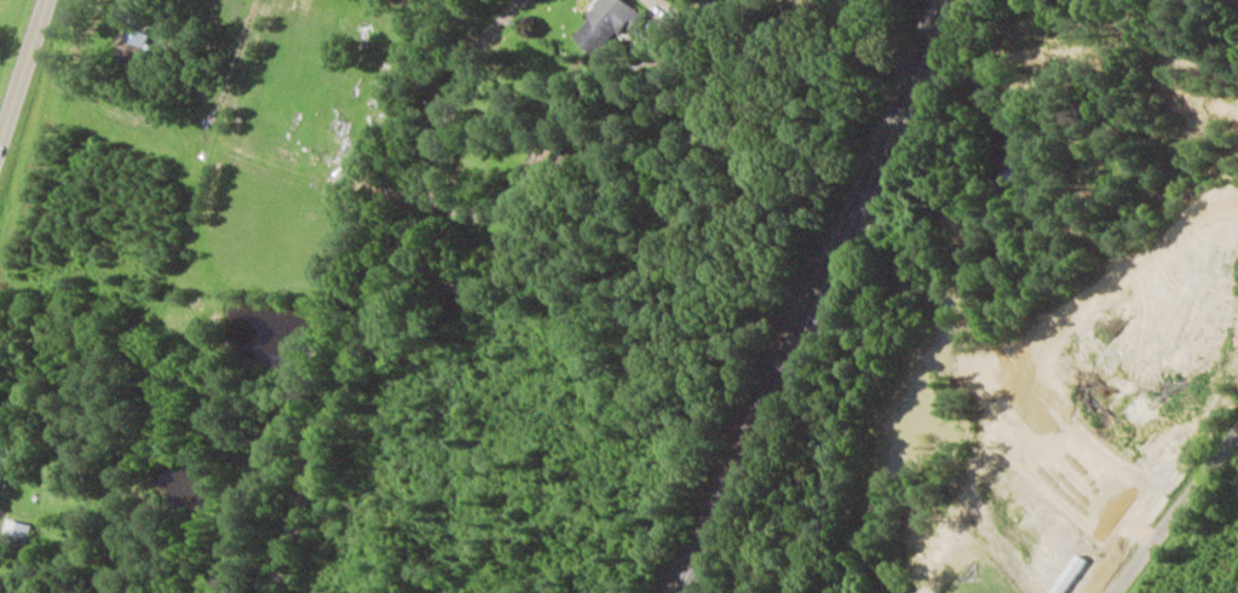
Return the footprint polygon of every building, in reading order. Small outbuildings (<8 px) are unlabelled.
[(627,0),(602,0),(587,18),(617,43),(642,13),(627,0)] [(152,36),(132,25),(118,54),(137,64),(152,36)] [(3,544),(28,548),(33,525),(7,520),(3,544)]
